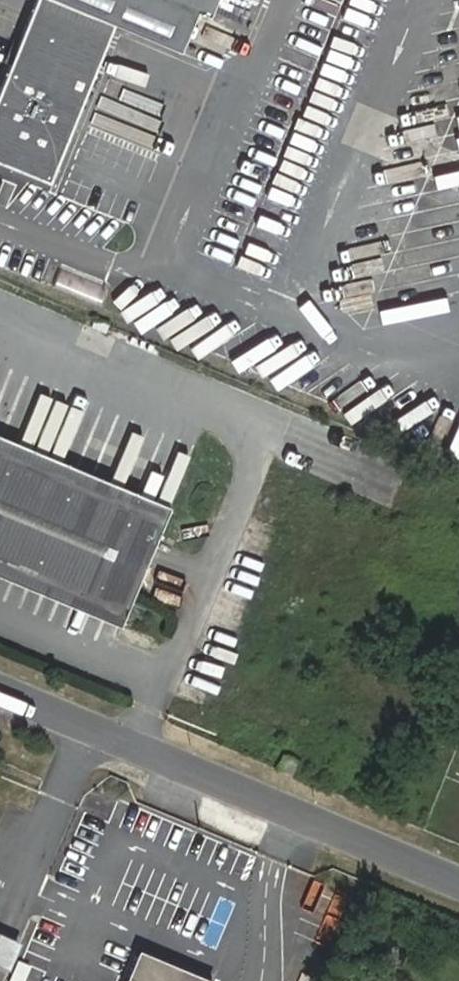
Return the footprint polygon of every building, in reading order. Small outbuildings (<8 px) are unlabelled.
[(0,72),(0,169),(43,187),(110,24),(174,50),(191,11),(202,15),(209,0),(29,0),(0,72)] [(160,524),(166,512),(0,443),(0,458),(160,524)] [(0,458),(0,567),(123,617),(160,524),(0,458)] [(142,952),(130,980),(208,980),(142,952)] [(40,980),(75,980),(44,969),(40,980)]
